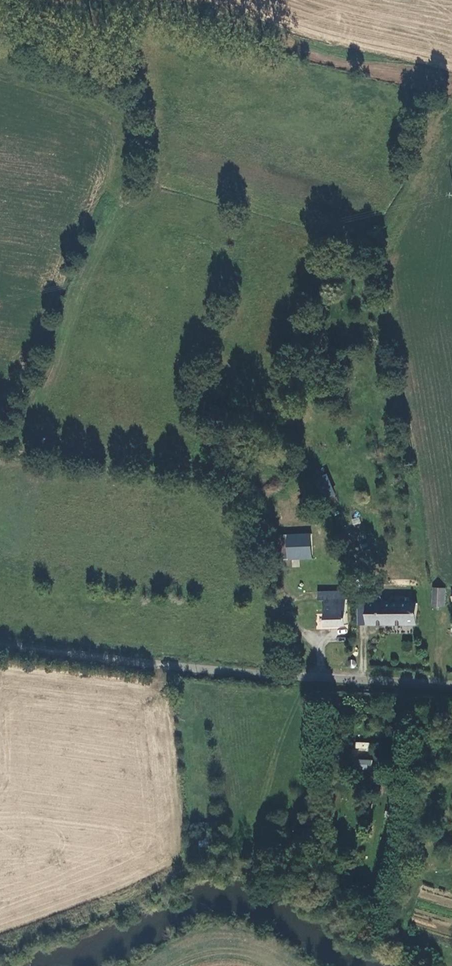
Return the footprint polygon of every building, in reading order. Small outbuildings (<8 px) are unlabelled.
[(325,500),(334,497),(327,475),(318,478),(325,500)] [(313,558),(311,534),(286,536),(279,536),(281,560),(313,558)] [(446,602),(446,588),(433,588),(433,602),(446,602)] [(320,599),(326,599),(331,599),(331,591),(320,591),(320,599)] [(347,625),(347,599),(343,599),(342,599),(342,591),(331,591),(331,599),(326,599),(326,625),(347,625)] [(418,625),(418,604),(368,604),(370,625),(418,625)] [(440,729),(429,727),(427,736),(439,738),(440,729)] [(356,740),(355,747),(374,749),(374,742),(356,740)] [(371,772),(372,760),(356,759),(355,772),(371,772)] [(306,842),(305,833),(284,836),(285,845),(306,842)]
